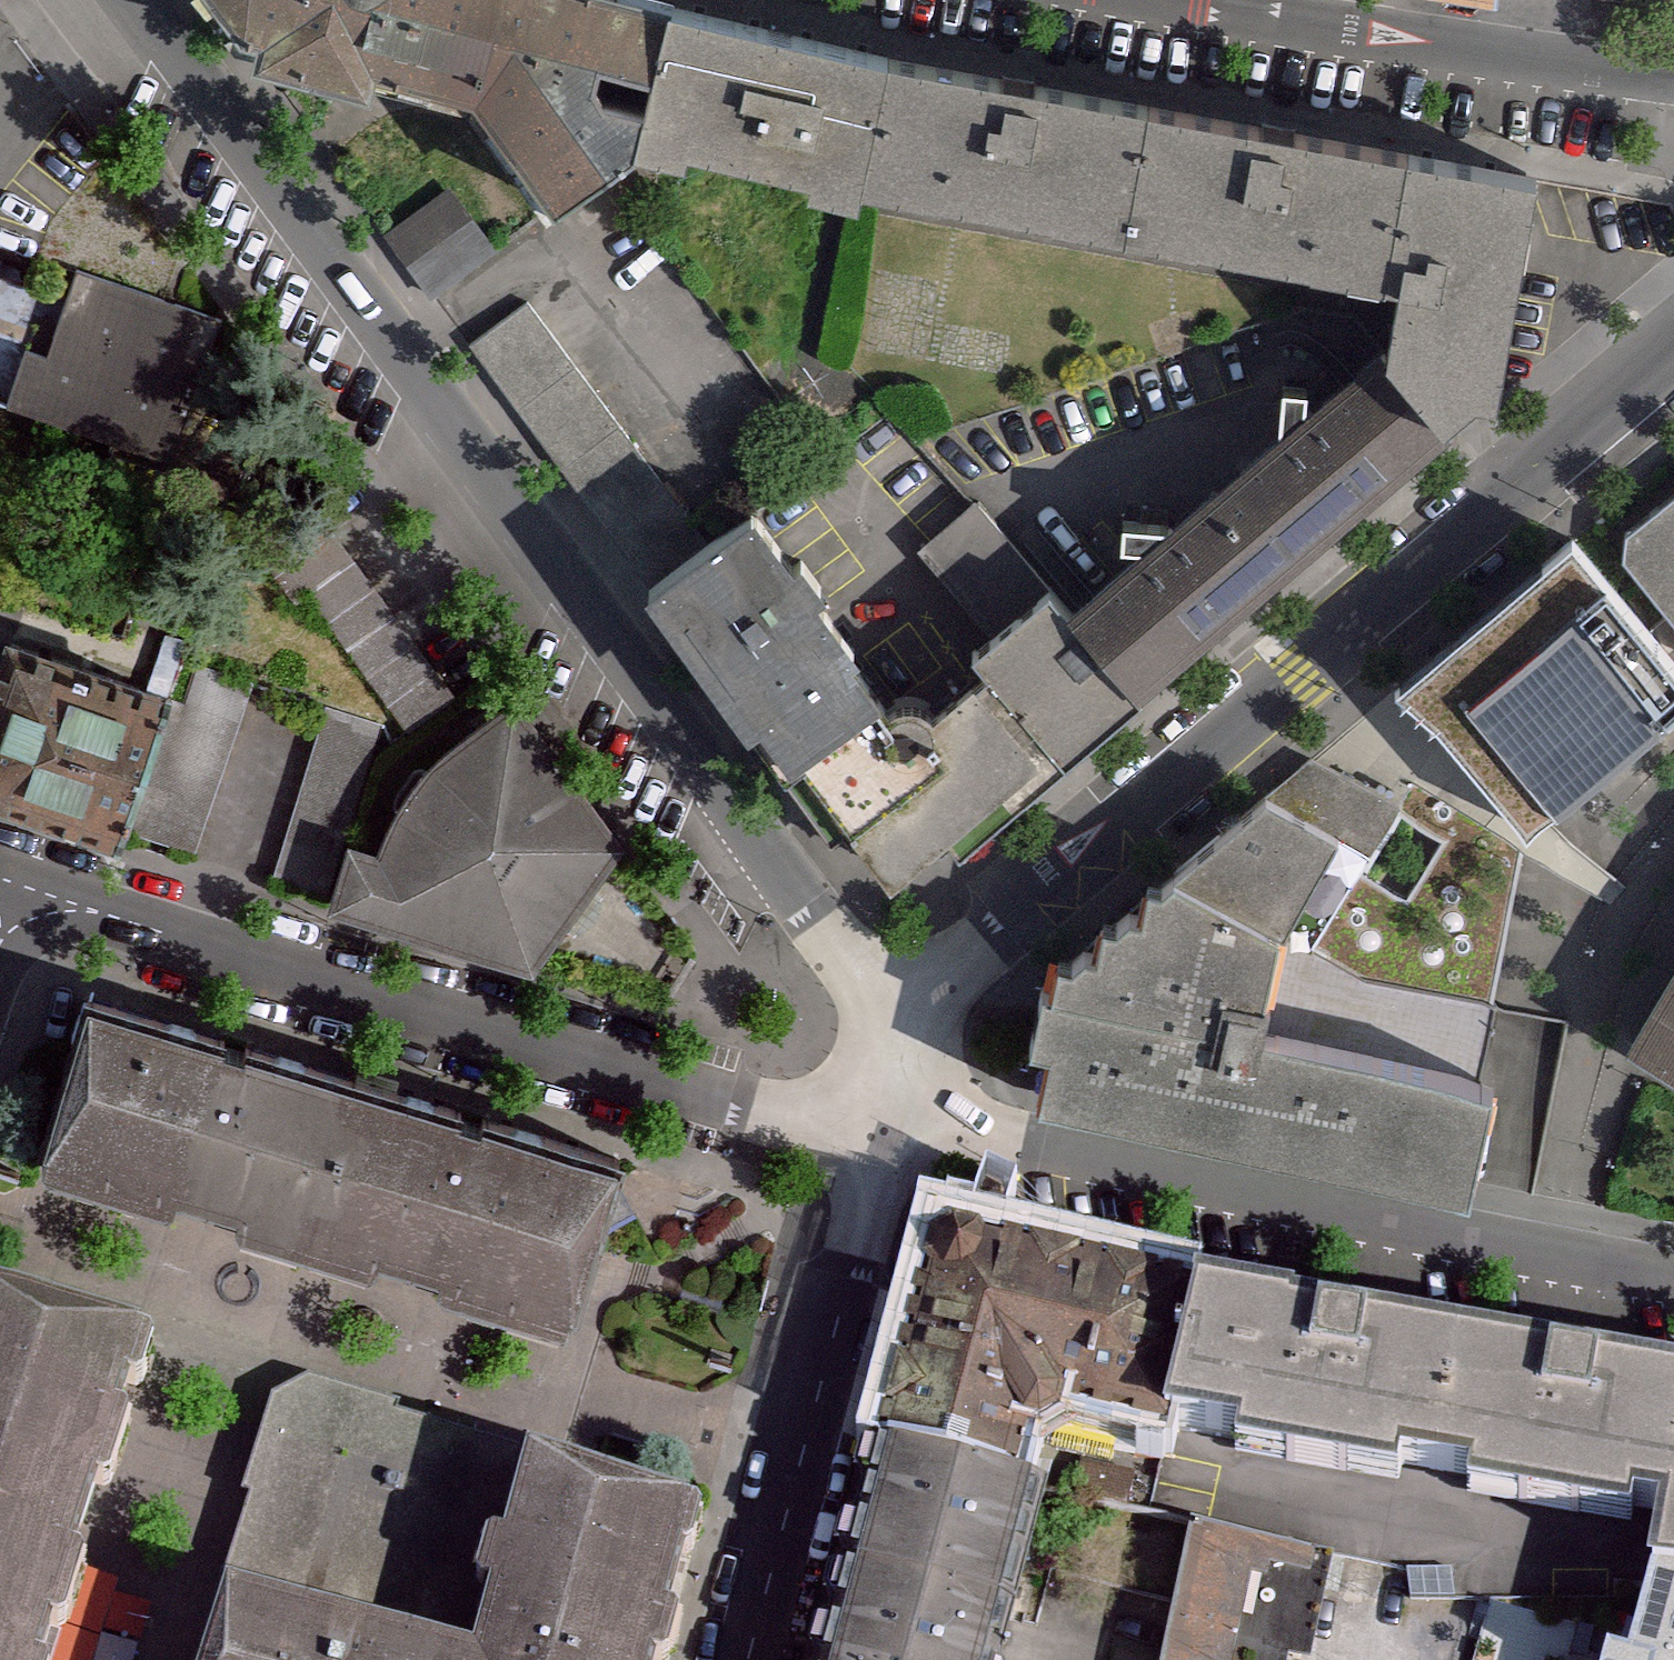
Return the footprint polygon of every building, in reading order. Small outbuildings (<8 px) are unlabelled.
[(433,0),(205,0),(225,43),(412,90),(433,0)] [(412,90),(479,107),(557,219),(613,180),(643,151),(674,0),(433,0),(412,90)] [(912,44),(711,0),(674,0),(643,151),(881,199),(912,44)] [(1123,249),(1156,96),(912,44),(881,199),(1123,249)] [(1367,298),(1397,141),(1156,96),(1123,249),(1367,298)] [(1397,141),(1367,298),(1383,302),(1377,354),(1445,434),(1507,391),(1549,171),(1397,141)] [(451,178),(385,224),(434,292),(500,246),(451,178)] [(26,352),(6,408),(183,472),(238,329),(79,272),(49,362),(26,352)] [(477,347),(653,590),(714,546),(538,303),(477,347)] [(1445,434),(1377,354),(1333,391),(1077,605),(1144,686),(1445,434)] [(1610,541),(1673,616),(1673,492),(1610,541)] [(714,546),(653,590),(711,671),(736,704),(848,622),(821,585),(767,511),(765,509),(714,546)] [(448,677),(318,515),(268,555),(398,717),(448,677)] [(1396,692),(1530,845),(1673,719),(1673,663),(1571,540),(1396,692)] [(1077,605),(1041,563),(949,631),(961,647),(1045,759),(1054,769),(1144,686),(1077,605)] [(848,622),(736,704),(878,887),(1045,759),(961,647),(900,696),(848,622)] [(0,686),(0,810),(109,852),(167,698),(17,641),(0,686)] [(268,680),(196,657),(137,841),(209,864),(268,680)] [(394,718),(327,700),(278,876),(345,894),(359,844),(394,718)] [(340,913),(543,975),(631,861),(541,727),(510,721),(483,730),(458,747),(433,769),(409,800),(386,846),(359,844),(345,894),(340,913)] [(1164,884),(1284,945),(1355,834),(1270,796),(1164,884)] [(1284,945),(1164,884),(1045,970),(1018,1050),(1036,1053),(1044,1092),(1476,1190),(1494,1079),(1264,1034),(1284,945)] [(329,1073),(65,992),(12,1163),(277,1243),(329,1073)] [(1453,1047),(1456,995),(1408,992),(1405,1045),(1453,1047)] [(1642,1053),(1673,1069),(1673,995),(1642,1053)] [(618,1154),(329,1073),(277,1243),(560,1330),(618,1154)] [(1205,1294),(947,1231),(885,1443),(1056,1486),(1102,1496),(1128,1408),(1183,1414),(1205,1294)] [(1205,1294),(1183,1414),(1254,1427),(1251,1441),(1406,1468),(1408,1454),(1478,1467),(1474,1487),(1641,1517),(1644,1501),(1670,1506),(1658,1570),(1673,1573),(1673,1378),(1205,1294)] [(154,1343),(10,1302),(0,1299),(0,1659),(64,1659),(154,1343)] [(291,1387),(236,1592),(476,1659),(530,1448),(291,1387)] [(885,1443),(830,1659),(1010,1659),(1030,1586),(1056,1486),(885,1443)] [(218,1659),(667,1659),(706,1506),(616,1477),(530,1448),(476,1659),(236,1592),(218,1659)] [(1197,1526),(1178,1623),(1172,1659),(1301,1659),(1330,1658),(1339,1554),(1197,1526)] [(1658,1570),(1635,1659),(1673,1659),(1673,1573),(1658,1570)]
